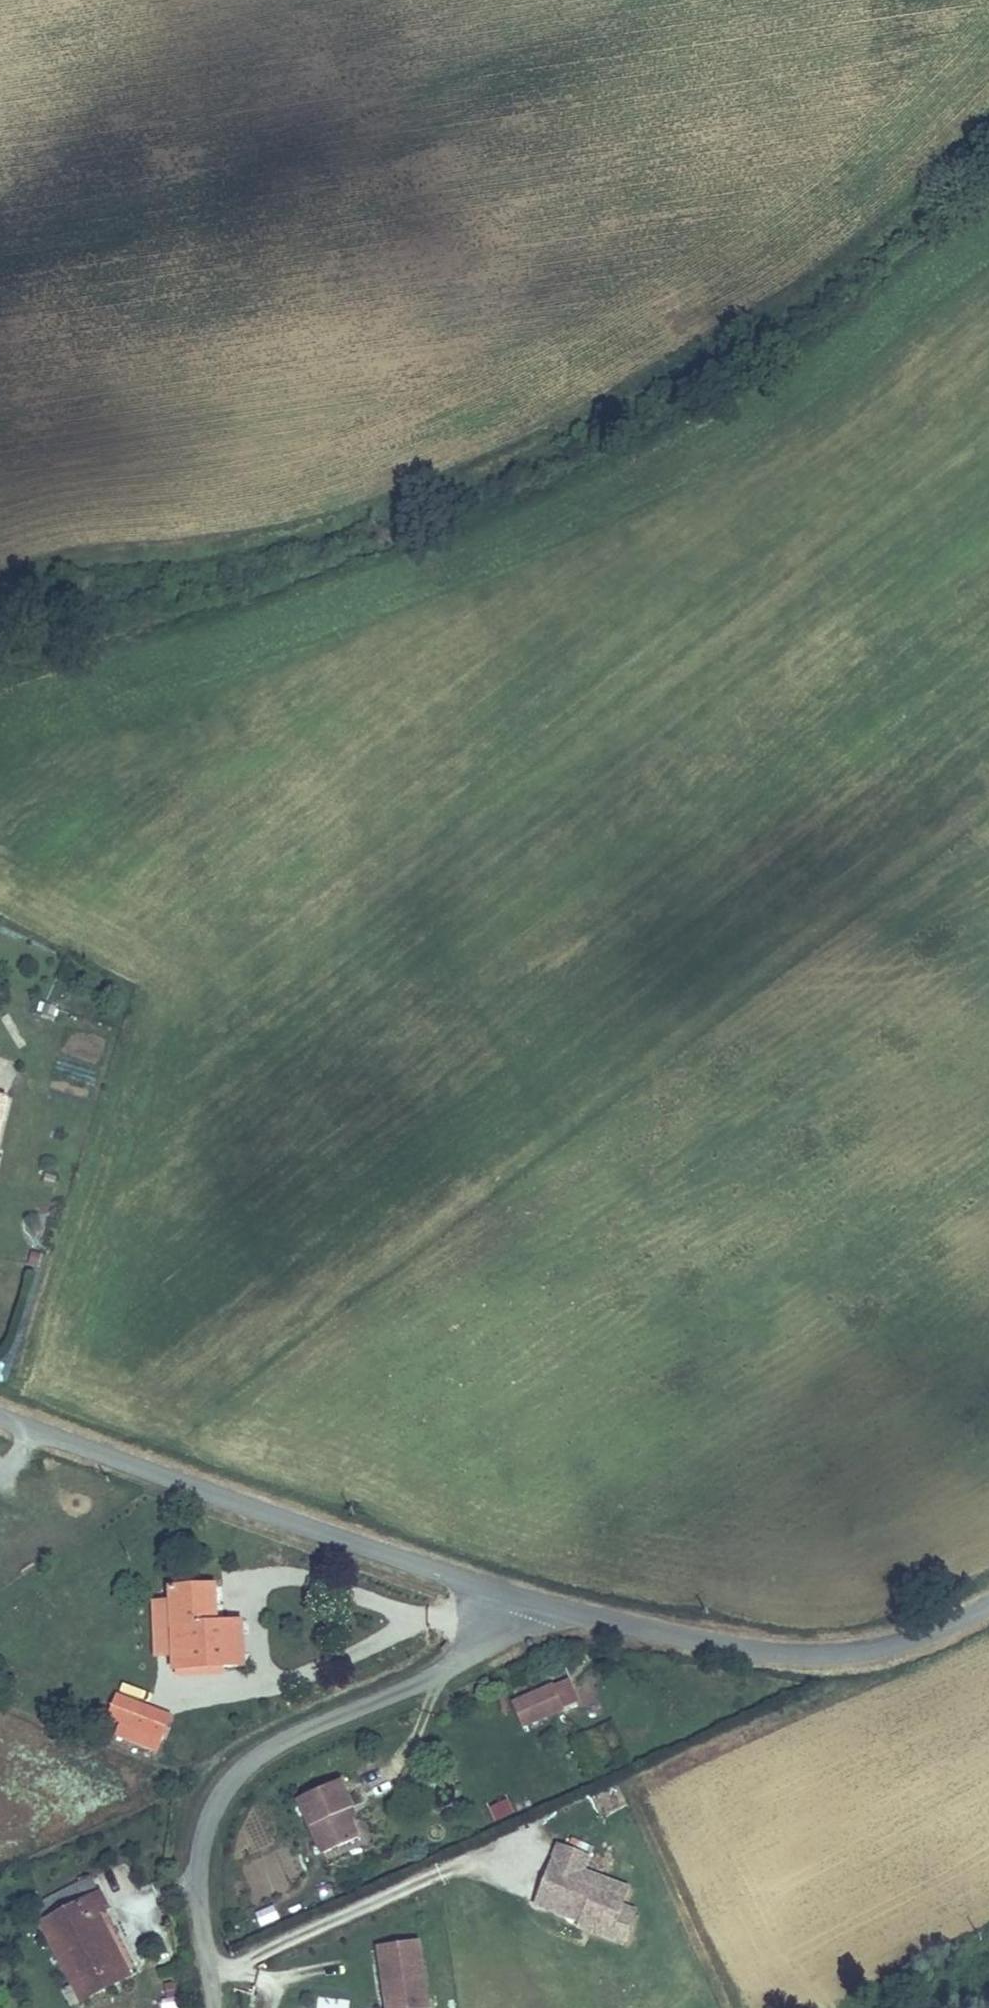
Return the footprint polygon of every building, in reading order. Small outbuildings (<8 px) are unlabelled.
[(24,1098),(0,1092),(0,1164),(8,1165),(24,1098)] [(212,1587),(178,1588),(178,1602),(180,1654),(180,1666),(238,1663),(236,1617),(214,1618),(212,1587)] [(180,1654),(178,1602),(163,1602),(164,1655),(180,1654)] [(587,1703),(575,1676),(521,1702),(534,1727),(587,1703)] [(126,1691),(117,1711),(163,1733),(173,1714),(126,1691)] [(366,1779),(324,1799),(340,1835),(376,1818),(371,1810),(379,1806),(366,1779)] [(348,1854),(385,1837),(376,1818),(340,1835),(348,1854)] [(580,1931),(623,1948),(637,1914),(617,1906),(622,1892),(581,1876),(587,1861),(556,1849),(534,1906),(582,1925),(580,1931)] [(97,1993),(121,1978),(115,1970),(140,1955),(109,1905),(117,1899),(106,1884),(49,1920),(97,1993)] [(260,1926),(279,1919),(274,1904),(255,1912),(260,1926)] [(379,1952),(387,2007),(426,2007),(417,1948),(379,1952)] [(145,1963),(140,1955),(115,1970),(121,1978),(145,1963)]
